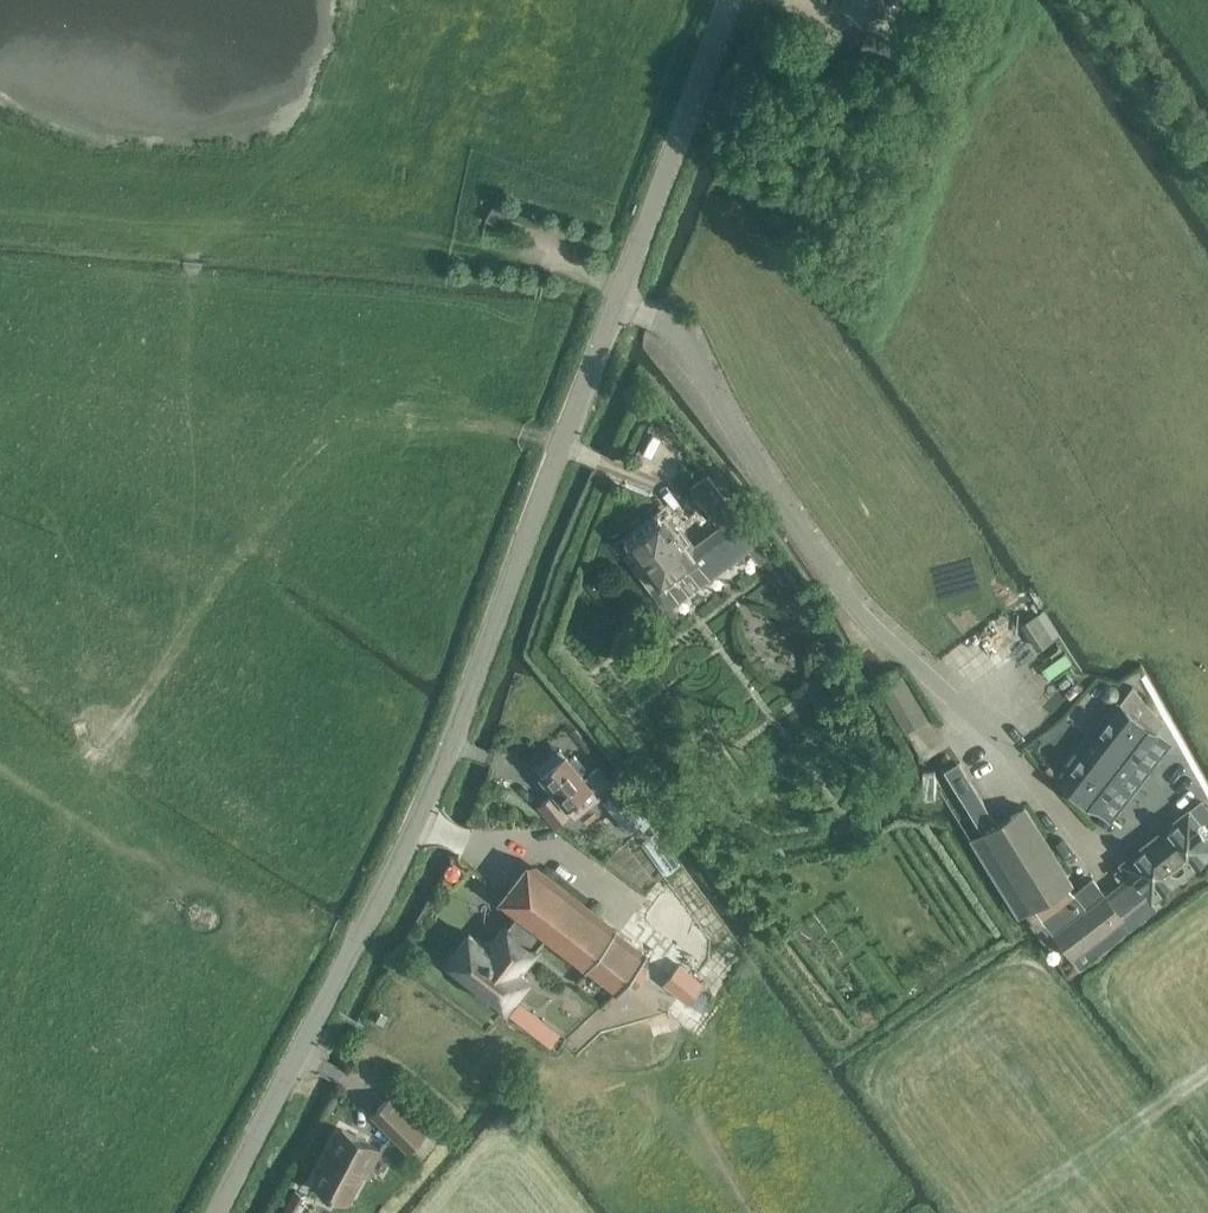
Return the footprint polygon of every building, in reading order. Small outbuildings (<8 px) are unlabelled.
[(841,5),(880,20),(887,2),(893,4),(894,0),(842,0),(841,5)] [(893,62),(899,43),(867,31),(860,49),(893,62)] [(507,209),(496,203),(487,220),(497,226),(507,209)] [(690,486),(720,526),(737,513),(708,473),(690,486)] [(722,619),(678,561),(712,535),(699,519),(707,513),(695,496),(670,515),(664,507),(647,519),(653,528),(630,544),(699,636),(722,619)] [(742,519),(691,556),(692,557),(696,564),(722,545),(734,561),(758,541),(742,519)] [(1051,639),(1036,615),(1024,623),(1039,647),(1051,639)] [(898,704),(917,691),(903,669),(884,681),(898,704)] [(1155,731),(1164,719),(1134,685),(1062,779),(1100,808),(1158,733),(1155,731)] [(899,706),(912,727),(931,715),(919,694),(899,706)] [(591,784),(581,773),(587,769),(575,755),(570,759),(566,755),(542,775),(577,817),(601,797),(591,784)] [(1030,908),(1035,906),(1042,916),(1079,965),(1133,925),(1125,916),(1150,895),(1153,899),(1207,852),(1207,835),(1189,811),(1123,863),(1134,877),(1108,897),(1105,893),(1086,908),(1069,884),(1073,882),(1025,805),(983,832),(1030,908)] [(512,965),(545,922),(592,959),(586,966),(585,967),(586,968),(616,991),(617,992),(618,991),(618,990),(646,954),(647,953),(646,952),(538,869),(539,869),(537,868),(507,907),(508,908),(509,907),(517,914),(514,918),(515,919),(516,918),(523,924),(517,933),(509,927),(510,925),(509,925),(496,941),(499,943),(496,946),(485,947),(484,944),(470,932),(446,963),(505,1009),(529,978),(512,965)] [(680,964),(666,983),(688,1001),(702,982),(680,964)] [(391,1095),(373,1114),(408,1150),(427,1131),(391,1095)] [(368,1174),(382,1148),(343,1128),(314,1183),(348,1201),(364,1172),(368,1174)] [(313,1194),(296,1187),(284,1212),(304,1212),(313,1194)]
